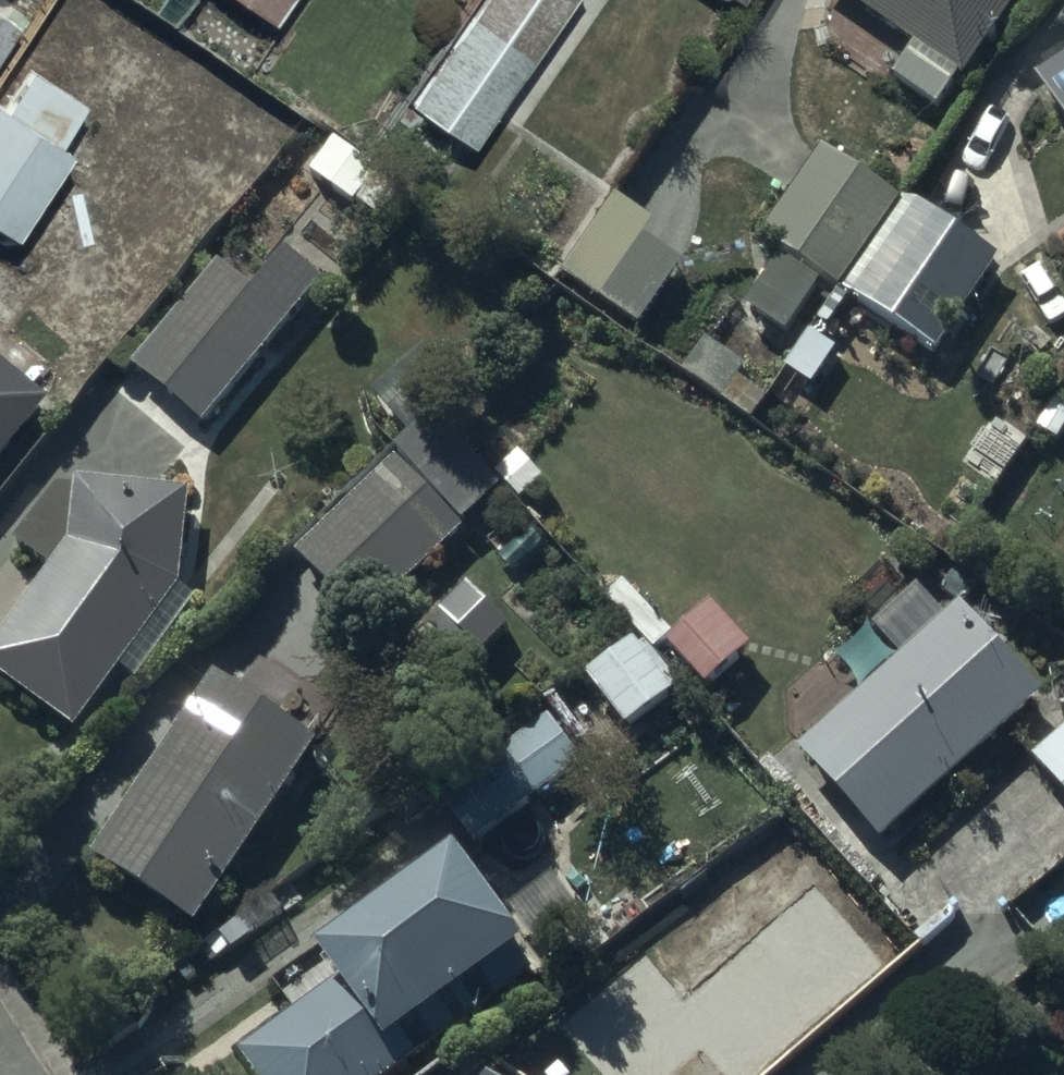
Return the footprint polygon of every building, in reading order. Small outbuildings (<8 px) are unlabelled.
[(292,0),(236,0),(275,25),(292,0)] [(462,39),(446,29),(403,102),(479,147),(567,0),(485,0),(462,39)] [(919,61),(900,88),(945,119),(1029,0),(831,0),(919,61)] [(18,30),(0,20),(0,61),(18,30)] [(1041,85),(1063,119),(1063,69),(1041,85)] [(22,242),(99,107),(33,70),(8,114),(0,109),(0,230),(22,242)] [(340,144),(315,176),(362,213),(387,181),(340,144)] [(909,206),(827,151),(762,249),(780,261),(744,314),(808,357),(909,206)] [(994,268),(923,217),(863,300),(934,351),(994,268)] [(206,429),(321,283),(289,258),(257,298),(219,269),(136,374),(206,429)] [(51,417),(0,375),(0,479),(51,417)] [(371,630),(503,491),(430,422),(298,561),(371,630)] [(0,645),(0,682),(80,745),(131,680),(117,669),(179,590),(191,496),(79,481),(77,497),(59,495),(17,549),(53,578),(0,645)] [(800,757),(882,851),(1044,710),(958,612),(942,626),(917,597),(836,669),(864,701),(800,757)] [(715,615),(672,651),(708,693),(750,658),(715,615)] [(645,645),(594,687),(633,733),(683,691),(645,645)] [(321,749),(217,681),(95,864),(198,933),(321,749)] [(592,768),(559,724),(446,809),(478,853),(592,768)] [(1038,767),(1063,795),(1063,744),(1038,767)] [(462,875),(452,862),(279,988),(303,1020),(241,1065),(248,1074),(408,1074),(480,1022),(470,1008),(528,965),(462,875)] [(739,1012),(670,1074),(778,1074),(788,1066),(739,1012)]
